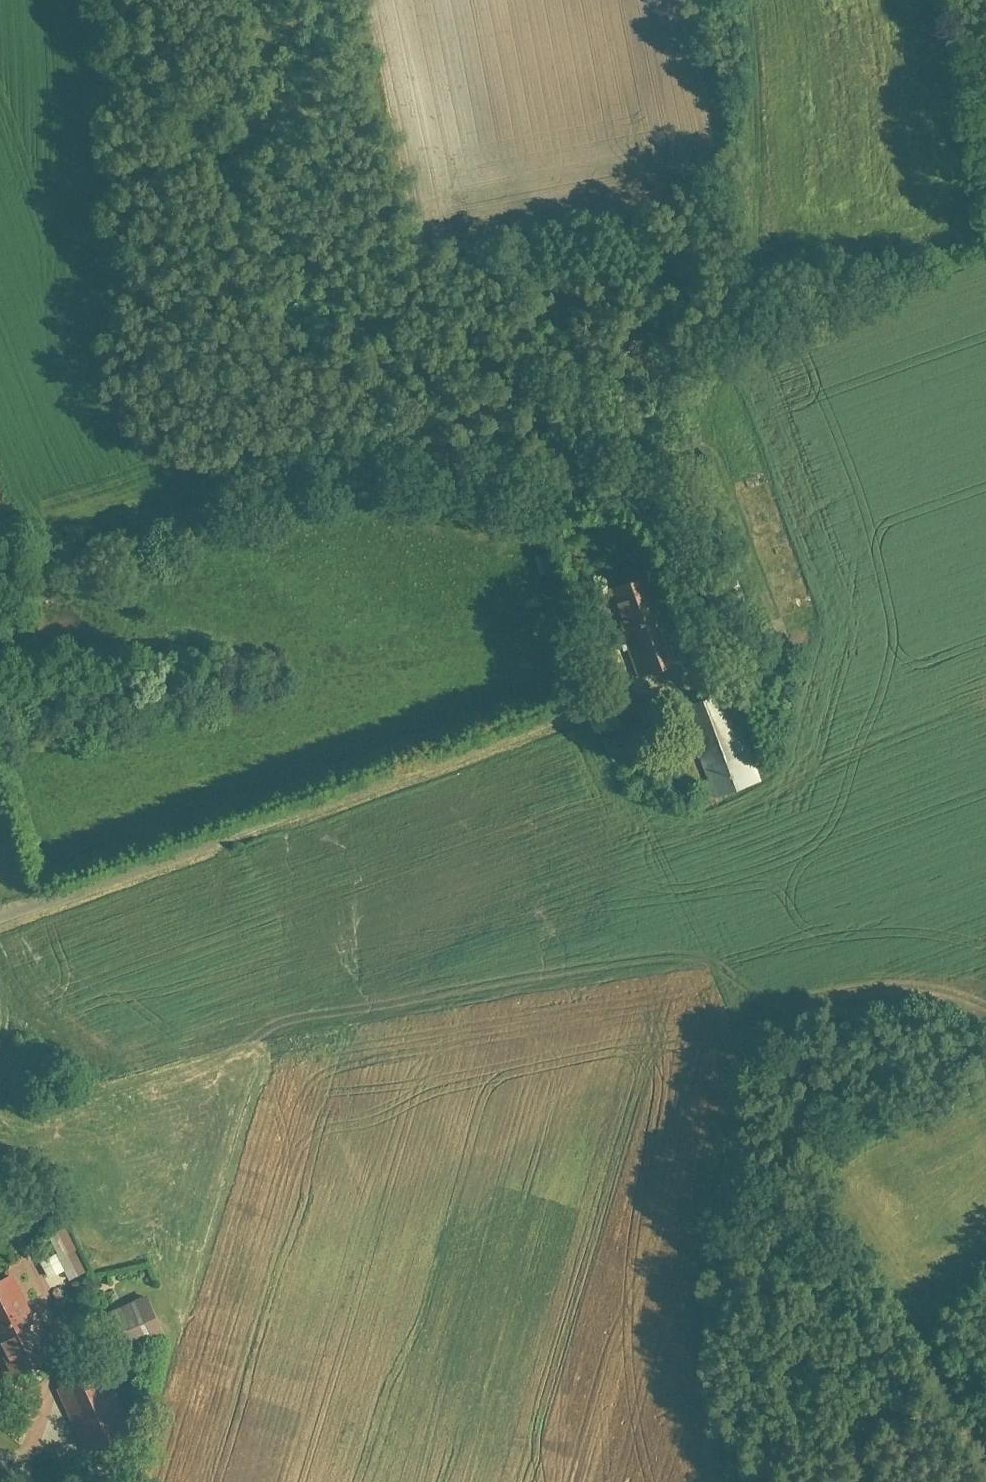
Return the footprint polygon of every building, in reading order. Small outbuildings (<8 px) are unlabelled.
[(607,595),(637,684),(680,670),(650,581),(607,595)] [(729,700),(683,715),(712,799),(758,784),(729,700)] [(58,1243),(74,1282),(101,1271),(84,1232),(58,1243)] [(0,1284),(0,1360),(5,1372),(47,1354),(15,1278),(0,1284)] [(101,1330),(114,1364),(153,1348),(140,1314),(101,1330)] [(54,1393),(80,1457),(121,1441),(95,1377),(54,1393)]
